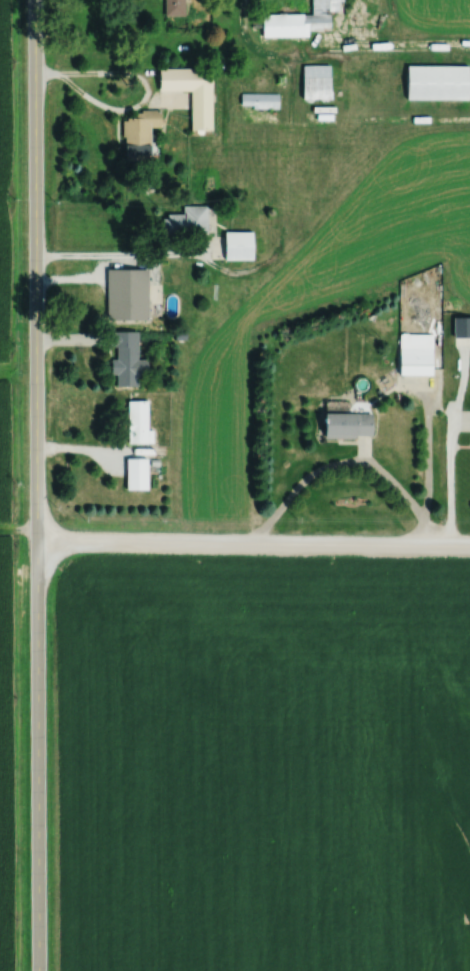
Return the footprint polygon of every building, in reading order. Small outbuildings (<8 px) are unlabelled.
[(165,15),(184,15),(184,0),(165,0),(165,15)] [(309,29),(330,29),(330,10),(345,10),(345,0),(312,0),(312,14),(262,14),(262,38),(309,37),(309,29)] [(303,65),(303,101),(331,101),(331,65),(303,65)] [(469,99),(469,65),(407,65),(407,99),(469,99)] [(160,91),(191,90),(191,132),(213,132),(212,68),(160,68),(160,91)] [(279,94),(241,94),(241,108),(279,108),(279,94)] [(161,127),(161,113),(124,113),(124,161),(151,161),(150,127),(161,127)] [(183,215),(162,215),(162,235),(207,235),(207,205),(183,205),(183,215)] [(253,231),(225,231),(225,260),(253,260),(253,231)] [(148,319),(148,270),(107,270),(107,319),(148,319)] [(138,332),(114,332),(114,387),(137,387),(137,374),(148,374),(148,360),(138,360),(138,332)] [(432,375),(432,347),(400,347),(400,375),(432,375)] [(149,401),(129,401),(129,444),(149,444),(149,401)] [(325,437),(373,437),(373,413),(325,413),(325,437)] [(126,459),(126,490),(148,490),(148,459),(126,459)]
